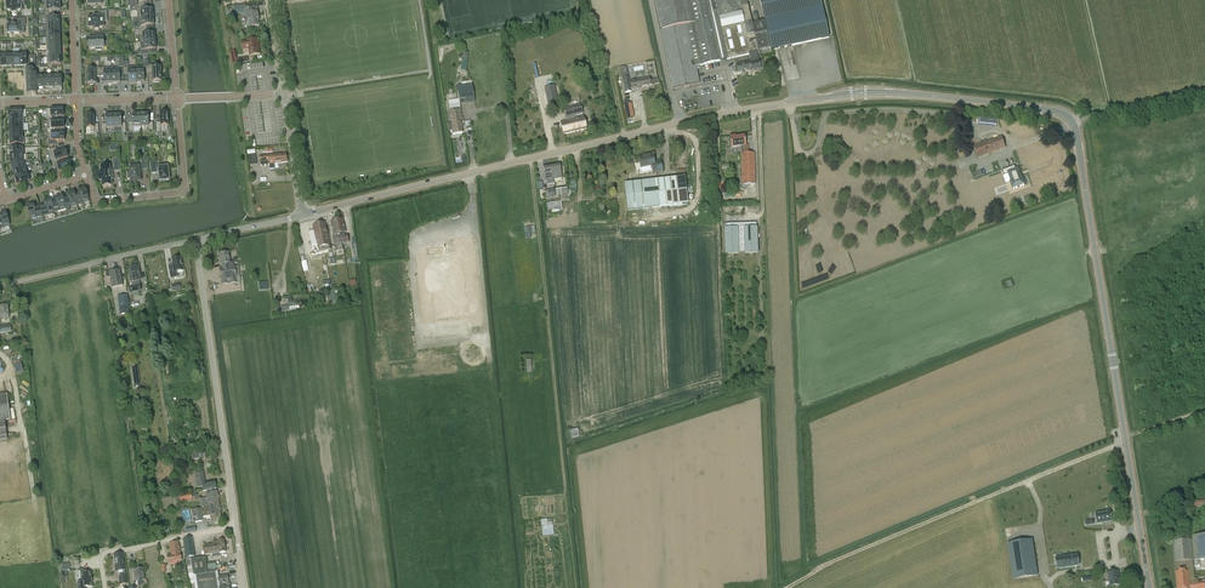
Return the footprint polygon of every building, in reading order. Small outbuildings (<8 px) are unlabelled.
[(6,4),(6,7),(7,7),(7,11),(11,11),(11,13),(17,13),(17,11),(21,11),(21,0),(8,0),(6,0),(6,4)] [(770,47),(771,50),(772,50),(829,37),(820,0),(760,0),(767,31),(754,34),(748,5),(746,0),(655,0),(661,29),(660,29),(672,89),(699,83),(695,66),(719,61),(733,58),(748,55),(748,54),(749,54),(750,58),(757,56),(756,52),(756,53),(758,53),(758,50),(770,47)] [(45,15),(53,15),(53,11),(60,11),(60,8),(61,8),(61,3),(45,4),(45,15)] [(138,19),(142,19),(142,18),(154,17),(154,13),(153,13),(153,10),(153,9),(146,10),(145,6),(137,7),(138,19)] [(250,8),(244,9),(245,14),(246,13),(248,22),(250,22),(250,27),(258,26),(258,21),(259,21),(257,11),(251,12),(250,8)] [(89,28),(94,28),(94,30),(99,29),(99,28),(103,28),(103,22),(108,22),(107,11),(98,12),(98,16),(94,16),(94,18),(88,18),(89,28)] [(142,19),(138,19),(139,31),(147,30),(147,26),(154,25),(154,22),(155,21),(154,17),(142,18),(142,19)] [(6,30),(7,30),(8,33),(20,33),(19,28),(25,28),(25,25),(26,25),(26,19),(15,19),(15,25),(12,25),(6,25),(6,30)] [(147,30),(139,31),(140,43),(156,41),(155,34),(155,33),(148,34),(147,30)] [(94,39),(89,39),(89,49),(96,49),(96,50),(101,50),(101,48),(104,48),(103,38),(103,35),(95,35),(95,38),(94,39)] [(241,42),(243,49),(249,48),(250,56),(260,54),(257,39),(247,41),(241,42)] [(156,41),(140,43),(141,50),(141,55),(154,54),(154,49),(157,49),(156,49),(156,41)] [(26,55),(27,66),(27,67),(30,67),(30,59),(33,59),(33,67),(36,67),(36,55),(26,55)] [(750,58),(750,61),(736,65),(738,72),(750,69),(751,72),(761,70),(760,66),(764,65),(763,61),(758,62),(757,56),(750,58)] [(148,67),(148,75),(153,75),(153,81),(155,81),(155,82),(159,82),(159,81),(161,81),(161,73),(162,73),(161,69),(161,68),(156,68),(156,65),(148,66),(148,67)] [(626,66),(620,67),(625,93),(631,91),(631,89),(632,89),(631,82),(629,82),(626,66)] [(100,76),(100,68),(100,67),(92,68),(92,70),(87,70),(87,72),(86,72),(87,76),(88,84),(90,84),(90,85),(94,84),(96,84),(96,77),(100,76)] [(119,68),(112,68),(112,84),(117,84),(117,83),(120,83),(120,76),(124,76),(124,67),(119,68)] [(136,67),(124,67),(124,76),(128,75),(129,83),(129,82),(132,82),(132,83),(137,83),(136,67)] [(148,67),(136,67),(137,83),(141,83),(141,82),(144,82),(144,75),(148,75),(148,67)] [(112,68),(100,68),(100,76),(104,76),(104,84),(105,84),(105,83),(108,83),(108,84),(112,84),(112,68)] [(37,95),(36,91),(37,91),(36,75),(33,75),(33,71),(27,71),(28,95),(37,95)] [(36,75),(37,91),(45,91),(44,75),(36,75)] [(44,75),(45,91),(53,91),(53,75),(44,75)] [(53,75),(53,91),(62,90),(61,82),(63,82),(62,75),(53,75)] [(640,79),(630,81),(631,82),(632,89),(632,90),(642,88),(641,87),(651,85),(649,78),(640,80),(640,79)] [(462,85),(457,86),(459,99),(459,100),(466,99),(474,98),(472,84),(462,85)] [(545,88),(549,110),(559,108),(554,86),(545,88)] [(452,124),(447,124),(448,131),(453,131),(454,134),(462,133),(462,125),(460,104),(450,105),(452,124)] [(566,118),(566,121),(560,122),(563,135),(587,129),(584,116),(575,119),(574,116),(583,114),(580,105),(563,109),(565,118),(566,118)] [(47,121),(49,121),(55,121),(55,117),(64,117),(64,109),(47,109),(47,121)] [(157,130),(164,130),(164,126),(169,126),(168,113),(160,113),(160,123),(156,123),(156,124),(157,130)] [(129,131),(133,131),(133,127),(141,127),(141,114),(133,114),(133,123),(129,124),(129,130),(129,131)] [(141,114),(141,127),(149,127),(149,131),(153,130),(153,124),(153,123),(149,123),(149,114),(141,114)] [(106,124),(102,125),(102,132),(106,132),(106,128),(114,128),(114,115),(106,115),(106,124)] [(114,115),(114,128),(122,128),(122,131),(126,131),(126,130),(126,124),(122,124),(121,115),(114,115)] [(99,132),(98,125),(95,125),(94,116),(86,116),(86,128),(86,129),(91,129),(91,133),(99,132)] [(48,133),(55,133),(55,129),(64,129),(64,120),(55,121),(49,121),(50,129),(48,129),(48,133)] [(64,132),(55,133),(48,133),(50,133),(50,141),(48,141),(48,145),(56,145),(56,141),(65,141),(64,132)] [(749,153),(748,145),(746,145),(744,136),(736,137),(736,135),(729,136),(731,148),(741,146),(742,150),(741,150),(741,154),(742,185),(755,185),(754,153),(749,153)] [(978,158),(1006,148),(1002,136),(974,146),(978,158)] [(52,162),(60,160),(68,157),(66,149),(57,152),(56,148),(49,151),(52,162)] [(663,171),(661,160),(654,162),(652,152),(646,154),(647,156),(638,158),(641,169),(652,166),(653,173),(663,171)] [(275,168),(274,164),(287,162),(286,153),(260,157),(261,166),(269,165),(270,170),(275,169),(275,168)] [(23,155),(10,155),(11,164),(23,161),(23,155)] [(257,163),(255,156),(248,158),(250,165),(257,163)] [(52,162),(56,173),(72,169),(69,161),(61,163),(60,160),(52,162)] [(140,182),(141,182),(140,171),(142,171),(142,169),(147,169),(146,160),(141,161),(142,162),(142,164),(138,164),(139,167),(130,168),(130,173),(127,173),(128,179),(131,178),(131,184),(137,183),(137,182),(140,182)] [(11,164),(13,172),(27,168),(25,161),(23,161),(11,164)] [(165,181),(169,180),(168,170),(168,166),(167,167),(158,167),(158,168),(156,168),(155,162),(153,162),(150,162),(151,173),(156,173),(156,172),(159,172),(160,181),(161,181),(161,182),(165,182),(165,181)] [(560,164),(551,165),(553,179),(562,177),(560,164)] [(554,184),(554,183),(551,165),(543,167),(546,180),(547,180),(548,185),(554,184)] [(1011,182),(1010,182),(1013,189),(1025,185),(1022,178),(1021,178),(1018,169),(1016,170),(1015,166),(1003,170),(1005,175),(1008,174),(1011,182)] [(103,187),(112,186),(111,180),(113,180),(113,171),(110,171),(110,167),(101,167),(101,172),(99,172),(99,177),(100,181),(102,181),(103,187)] [(27,168),(13,172),(15,178),(15,179),(29,174),(27,168)] [(29,174),(15,179),(17,186),(26,183),(30,182),(28,175),(29,175),(29,174)] [(655,180),(624,183),(628,211),(658,207),(655,180)] [(569,197),(567,189),(567,186),(555,188),(557,198),(569,197)] [(74,192),(78,205),(89,201),(86,189),(79,191),(80,194),(75,196),(74,192)] [(556,197),(554,189),(547,190),(548,198),(556,197)] [(68,198),(63,200),(62,196),(66,208),(78,205),(74,192),(67,194),(68,198)] [(52,203),(51,199),(50,200),(54,212),(66,208),(62,196),(56,198),(57,201),(52,203)] [(45,205),(40,207),(42,215),(54,212),(50,200),(44,201),(45,205)] [(552,213),(562,211),(561,201),(547,204),(548,210),(551,210),(552,213)] [(31,219),(42,215),(40,207),(34,208),(33,205),(27,207),(31,219)] [(10,225),(6,213),(0,215),(0,216),(1,219),(0,219),(0,228),(10,225)] [(336,221),(341,244),(349,242),(347,234),(346,235),(345,233),(346,233),(342,219),(341,218),(338,219),(339,220),(336,221)] [(334,245),(341,244),(336,221),(334,221),(334,220),(331,221),(331,222),(330,222),(334,235),(332,236),(334,245)] [(330,250),(329,242),(327,237),(328,237),(324,223),(312,226),(313,230),(308,231),(311,245),(317,244),(319,252),(330,250)] [(757,228),(749,228),(749,223),(729,224),(730,229),(725,229),(725,253),(739,253),(738,248),(744,248),(745,253),(758,252),(757,228)] [(530,232),(535,232),(534,226),(524,226),(525,238),(531,238),(530,232)] [(229,253),(219,254),(220,264),(221,264),(222,268),(219,268),(221,284),(240,281),(238,266),(233,267),(233,263),(230,263),(229,253)] [(173,265),(169,266),(171,278),(178,277),(177,272),(183,271),(181,257),(172,259),(173,265)] [(139,266),(128,268),(131,282),(132,286),(128,286),(130,293),(141,290),(139,280),(142,280),(139,266)] [(106,278),(110,277),(112,288),(123,286),(120,270),(105,273),(106,278)] [(259,282),(260,290),(269,289),(268,281),(259,282)] [(128,294),(118,296),(119,306),(120,305),(129,304),(128,294)] [(129,304),(120,305),(121,314),(130,312),(129,304)] [(1,320),(10,318),(8,305),(0,306),(0,311),(1,320)] [(12,332),(11,326),(0,327),(0,334),(12,332)] [(526,359),(526,372),(535,371),(535,364),(532,364),(532,359),(526,359)] [(138,367),(132,368),(134,386),(140,386),(138,367)] [(7,440),(5,420),(11,419),(7,394),(0,395),(0,441),(7,440)] [(569,430),(571,439),(580,437),(578,428),(569,430)] [(206,457),(206,455),(207,455),(206,450),(205,450),(191,452),(192,460),(206,457)] [(203,471),(195,472),(196,478),(197,478),(199,485),(201,484),(203,492),(216,489),(215,482),(206,484),(203,471)] [(208,502),(201,503),(202,507),(203,507),(209,506),(219,504),(217,491),(207,493),(208,502)] [(191,493),(179,495),(179,496),(180,502),(192,500),(191,493)] [(202,508),(191,510),(194,523),(204,521),(203,516),(210,515),(211,519),(221,518),(220,508),(219,504),(209,506),(203,507),(204,511),(202,511),(202,508)] [(1110,511),(1096,513),(1097,522),(1102,521),(1102,523),(1104,522),(1104,523),(1111,521),(1110,511)] [(543,536),(554,534),(552,521),(548,522),(547,518),(540,519),(543,536)] [(1204,560),(1204,535),(1192,536),(1195,561),(1204,560)] [(194,557),(192,538),(183,539),(186,558),(194,557)] [(1032,539),(1008,543),(1011,568),(1036,564),(1032,539)] [(1198,582),(1197,579),(1195,579),(1192,539),(1173,541),(1176,572),(1177,587),(1204,587),(1204,581),(1198,582)] [(203,546),(203,547),(205,555),(220,553),(226,552),(224,541),(213,542),(213,545),(203,546)] [(168,563),(174,562),(181,560),(180,554),(178,543),(169,544),(170,549),(169,550),(170,552),(171,552),(172,556),(173,557),(167,559),(168,563)] [(123,553),(113,555),(116,572),(118,571),(119,577),(126,576),(123,553)] [(1075,555),(1060,557),(1062,568),(1066,567),(1066,568),(1079,566),(1078,561),(1078,559),(1075,559),(1075,555)] [(211,572),(207,572),(205,558),(191,560),(195,587),(230,587),(228,575),(219,577),(218,571),(211,572)] [(134,569),(136,581),(138,581),(138,584),(140,586),(142,585),(143,584),(143,580),(145,580),(143,568),(134,569)] [(80,570),(82,582),(78,582),(78,587),(86,587),(92,587),(92,583),(92,577),(91,577),(91,572),(84,573),(84,569),(80,570)] [(1118,571),(1108,572),(1110,586),(1120,584),(1118,571)] [(119,577),(118,577),(120,585),(127,584),(126,576),(119,577)]
